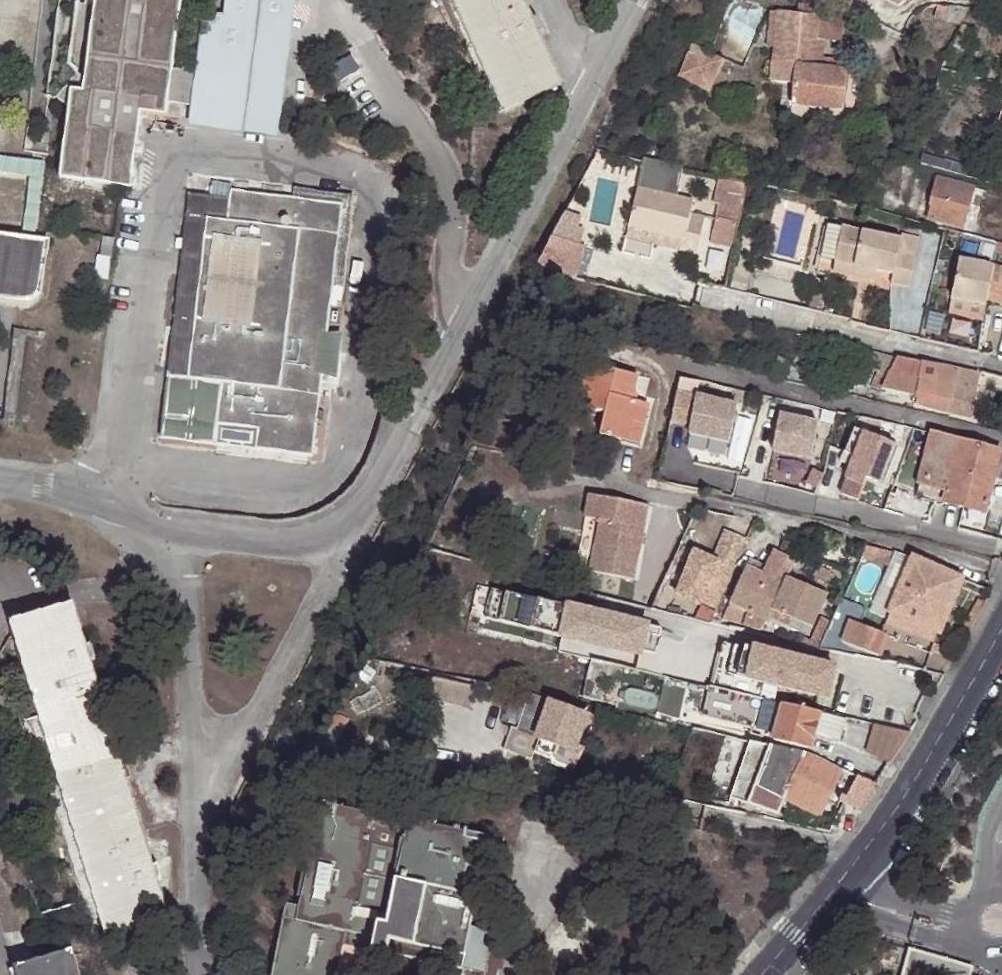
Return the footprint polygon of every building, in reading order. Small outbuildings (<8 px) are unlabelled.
[(85,85),(69,72),(48,97),(72,117),(64,181),(124,188),(132,111),(159,114),(161,101),(186,103),(184,117),(263,126),(267,91),(253,90),(256,60),(265,60),(272,0),(94,0),(85,85)] [(286,0),(272,0),(265,60),(256,60),(253,90),(267,91),(263,126),(271,127),(286,0)] [(498,111),(447,0),(433,0),(485,116),(498,111)] [(498,111),(556,85),(532,35),(539,32),(532,16),(525,19),(516,0),(447,0),(498,111)] [(828,4),(797,0),(796,11),(819,13),(815,66),(845,68),(846,56),(823,54),(828,4)] [(966,7),(945,6),(943,22),(957,25),(966,7)] [(775,8),(769,8),(765,44),(772,45),(775,8)] [(796,11),(775,8),(772,45),(768,81),(791,84),(788,104),(840,109),(845,68),(815,66),(819,13),(796,11)] [(691,47),(679,76),(710,89),(723,58),(691,47)] [(26,174),(21,230),(34,231),(41,163),(0,158),(0,170),(26,174)] [(629,225),(658,232),(684,238),(681,249),(699,253),(705,216),(691,212),(694,198),(674,194),(679,166),(644,159),(629,225)] [(744,180),(717,174),(712,200),(715,201),(708,238),(731,242),(744,180)] [(964,227),(975,187),(938,178),(927,217),(964,227)] [(288,186),(287,195),(338,201),(328,282),(339,283),(350,194),(288,186)] [(287,195),(225,188),(224,200),(204,197),(183,375),(162,373),(155,437),(307,455),(317,370),(295,368),(300,329),(322,331),(328,282),(338,201),(287,195)] [(204,197),(184,195),(162,373),(183,375),(204,197)] [(818,267),(832,271),(833,266),(836,256),(844,222),(830,219),(818,267)] [(902,235),(844,222),(836,256),(876,266),(894,270),(891,280),(909,284),(917,252),(899,247),(902,235)] [(656,242),(658,232),(629,225),(627,236),(656,242)] [(26,302),(32,301),(37,297),(45,239),(0,233),(0,299),(26,302)] [(917,252),(919,239),(902,235),(899,247),(917,252)] [(544,253),(539,262),(559,273),(564,264),(544,253)] [(976,259),(985,262),(987,255),(978,253),(976,259)] [(876,266),(836,256),(833,266),(834,266),(874,276),(876,266)] [(983,304),(984,297),(1001,302),(1001,265),(985,262),(976,259),(960,256),(950,296),(983,304)] [(979,316),(983,304),(950,296),(948,309),(979,316)] [(10,351),(21,353),(25,329),(14,327),(10,351)] [(317,370),(333,371),(337,333),(322,331),(300,329),(295,368),(317,370)] [(936,362),(921,359),(894,354),(886,373),(877,370),(871,383),(880,387),(881,385),(914,393),(913,401),(971,415),(980,372),(958,367),(936,362)] [(624,420),(639,424),(644,404),(627,400),(633,374),(599,367),(597,374),(582,372),(575,408),(601,413),(597,435),(619,439),(624,420)] [(735,400),(675,387),(669,419),(688,424),(687,432),(726,440),(735,400)] [(815,425),(777,417),(769,455),(807,463),(815,425)] [(635,442),(639,424),(624,420),(619,439),(635,442)] [(894,448),(852,432),(843,457),(852,460),(838,497),(856,503),(863,483),(879,489),(894,448)] [(957,442),(933,436),(926,463),(950,469),(957,442)] [(999,452),(957,442),(950,469),(946,488),(942,501),(985,512),(993,478),(999,452)] [(1001,480),(1001,478),(1001,452),(999,452),(993,478),(1001,480)] [(950,469),(926,463),(922,482),(946,488),(950,469)] [(627,579),(645,506),(587,492),(581,516),(596,520),(585,569),(627,579)] [(982,534),(1001,539),(1001,538),(1001,517),(987,513),(982,534)] [(698,604),(700,602),(714,608),(743,539),(724,531),(711,560),(692,551),(674,594),(698,604)] [(794,624),(824,637),(829,623),(817,617),(829,592),(786,575),(794,557),(776,550),(765,574),(746,566),(722,625),(761,634),(775,623),(789,629),(794,624)] [(957,581),(912,561),(890,612),(935,633),(957,581)] [(37,709),(107,942),(165,925),(153,884),(160,882),(156,868),(149,870),(89,666),(96,664),(92,649),(85,651),(72,611),(13,628),(37,709)] [(935,633),(890,612),(888,621),(931,641),(935,633)] [(640,663),(647,634),(568,616),(562,646),(640,663)] [(839,640),(876,654),(885,631),(847,618),(839,640)] [(97,945),(107,942),(37,709),(13,628),(8,629),(32,708),(23,719),(27,734),(34,735),(97,945)] [(757,658),(750,687),(829,705),(835,675),(757,658)] [(743,696),(712,689),(708,713),(752,723),(758,698),(743,696)] [(537,740),(572,749),(580,722),(585,725),(588,716),(584,712),(527,694),(525,700),(521,699),(512,729),(534,737),(537,740)] [(818,712),(780,704),(772,739),(809,748),(810,738),(816,715),(818,712)] [(816,715),(810,738),(836,744),(842,720),(816,715)] [(907,731),(871,723),(863,751),(890,762),(907,731)] [(567,758),(572,749),(537,740),(535,749),(567,758)] [(807,753),(770,744),(756,776),(770,782),(766,790),(758,809),(770,814),(778,796),(819,815),(842,772),(807,753)] [(826,820),(850,776),(842,772),(819,815),(826,820)] [(756,776),(752,784),(766,790),(770,782),(756,776)] [(877,784),(859,778),(845,801),(860,811),(870,797),(877,784)] [(489,841),(319,806),(298,910),(285,908),(272,974),(339,974),(344,949),(383,958),(386,943),(465,958),(489,841)] [(882,959),(907,966),(911,949),(887,942),(882,959)] [(461,973),(465,958),(386,943),(383,958),(461,973)] [(907,966),(904,974),(971,974),(974,966),(911,949),(907,966)] [(70,954),(12,971),(13,974),(77,974),(70,954)]
